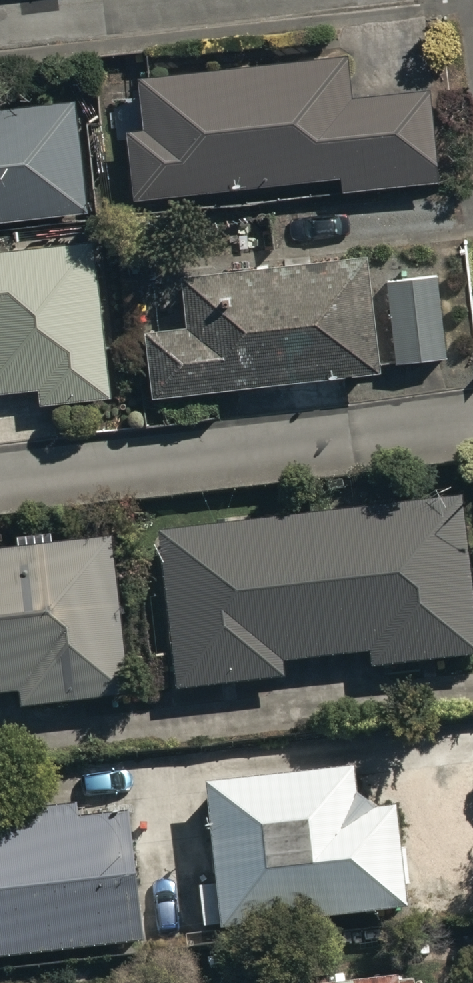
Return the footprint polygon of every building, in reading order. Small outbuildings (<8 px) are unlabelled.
[(137,68),(143,122),(127,124),(134,192),(339,170),(341,185),(437,175),(427,79),(350,87),(345,45),(137,68)] [(88,204),(75,92),(0,101),(0,214),(88,204)] [(42,381),(43,396),(114,388),(96,231),(0,242),(0,385),(42,381)] [(183,265),(189,317),(147,322),(154,389),(383,364),(370,244),(183,265)] [(438,268),(389,274),(400,361),(448,355),(438,268)] [(330,653),(373,647),(374,662),(472,650),(472,558),(465,491),(313,509),(330,653)] [(330,653),(313,509),(161,527),(179,686),(288,673),(286,657),(330,653)] [(0,547),(0,690),(22,687),(24,703),(131,691),(113,534),(0,547)] [(356,759),(209,775),(225,920),(410,901),(399,800),(377,802),(359,787),(356,759)] [(145,936),(131,806),(0,821),(0,952),(145,936)] [(281,976),(281,982),(417,982),(417,973),(401,974),(401,967),(281,976)]
